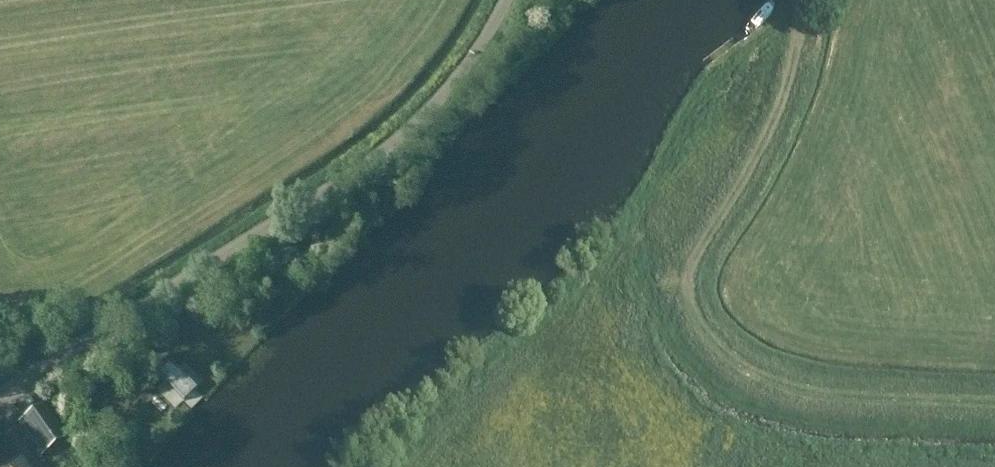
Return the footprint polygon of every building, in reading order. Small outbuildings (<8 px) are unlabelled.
[(183,403),(196,390),(170,363),(157,375),(183,403)] [(41,407),(16,425),(40,457),(64,439),(41,407)]
